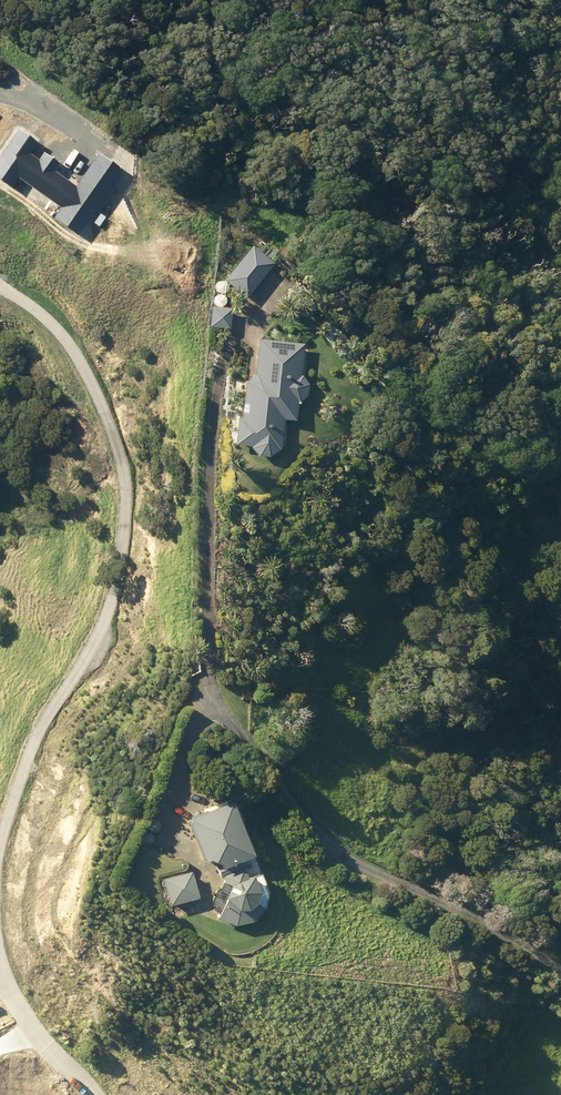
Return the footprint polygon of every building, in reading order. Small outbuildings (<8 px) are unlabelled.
[(247,245),(222,278),(244,295),(270,262),(247,245)] [(229,307),(208,305),(206,325),(228,327),(229,307)] [(249,445),(249,447),(256,454),(266,455),(275,449),(275,448),(277,448),(281,418),(293,419),(295,402),(297,402),(305,394),(306,383),(299,374),(297,374),(301,343),(256,338),(252,373),(243,381),(239,417),(235,417),(232,443),(249,445)] [(265,892),(257,873),(246,878),(238,859),(251,854),(238,823),(242,819),(238,810),(232,811),(228,800),(188,817),(185,823),(201,860),(214,865),(221,882),(217,890),(215,889),(210,899),(210,905),(212,911),(216,913),(214,919),(232,926),(249,922),(261,909),(265,892)] [(188,870),(161,879),(168,906),(196,898),(188,870)]
